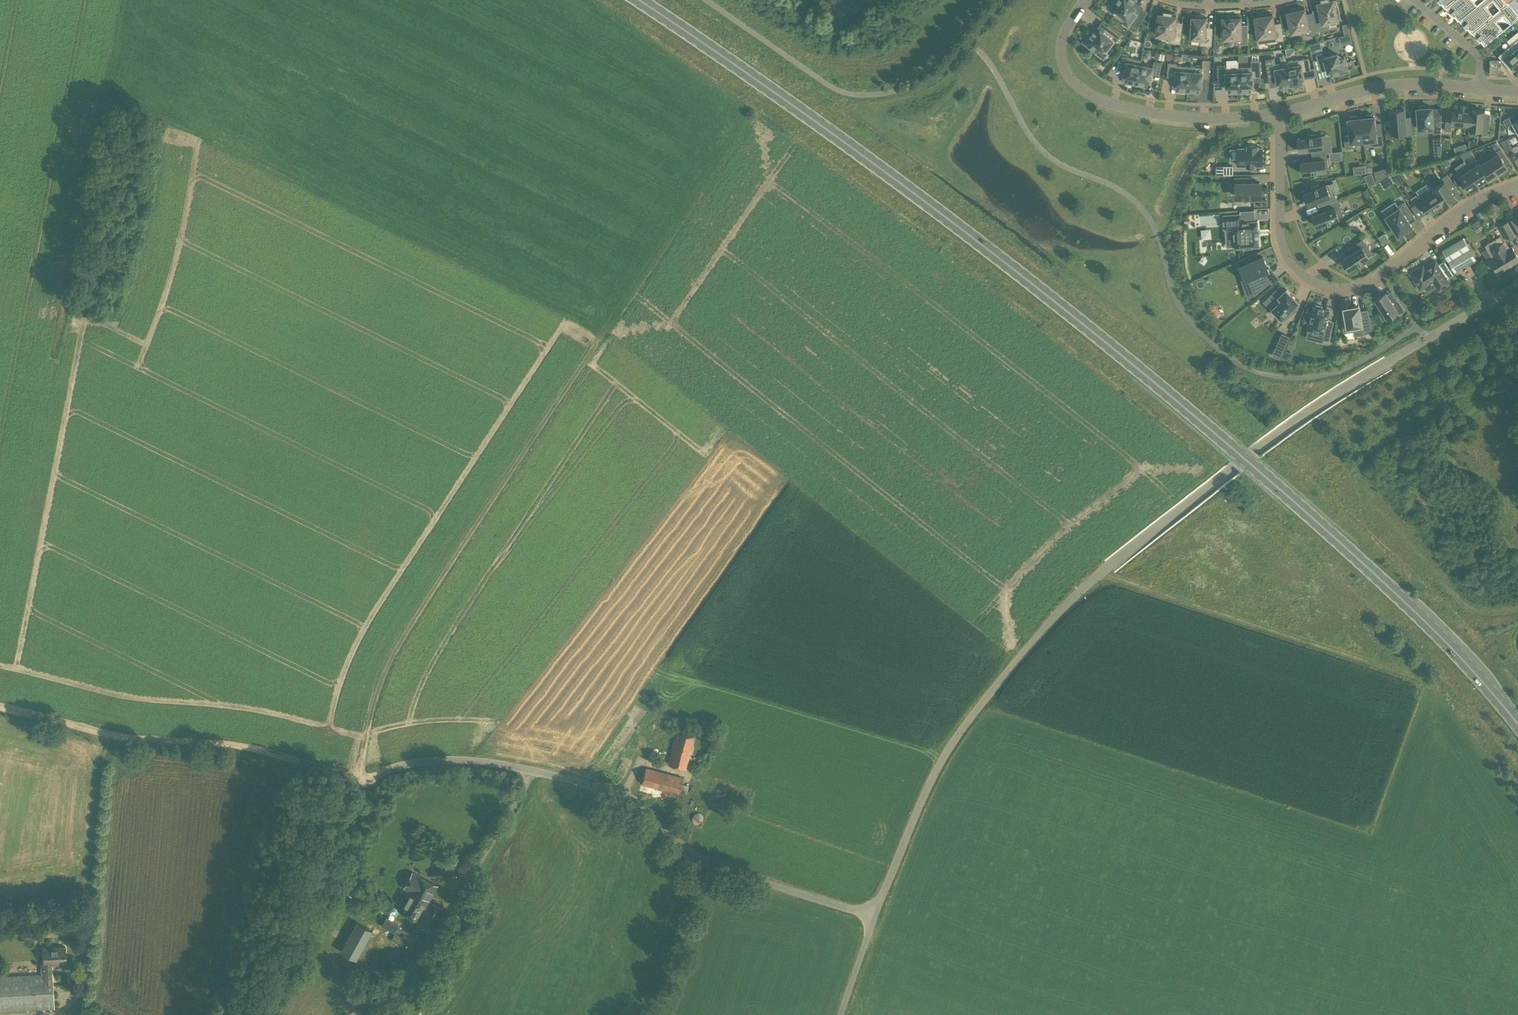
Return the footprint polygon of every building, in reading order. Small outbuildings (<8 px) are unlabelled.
[(1139,14),(1134,10),(1136,7),(1133,5),(1137,1),(1136,0),(1116,0),(1113,3),(1118,7),(1113,13),(1130,26),(1139,14)] [(1314,20),(1317,31),(1328,28),(1327,22),(1338,20),(1336,12),(1338,11),(1337,8),(1335,8),(1334,0),(1319,0),(1320,3),(1318,3),(1321,16),(1314,18),(1314,20)] [(1447,6),(1447,7),(1451,11),(1450,12),(1453,16),(1453,15),(1458,21),(1460,19),(1477,5),(1473,0),(1454,0),(1447,6)] [(1460,19),(1464,24),(1463,25),(1466,28),(1467,27),(1471,33),(1473,32),(1473,31),(1493,15),(1485,6),(1492,0),(1482,0),(1477,5),(1460,19)] [(1500,9),(1507,3),(1504,0),(1493,0),(1500,9)] [(1517,0),(1511,0),(1509,2),(1517,13),(1517,2),(1517,0)] [(1473,32),(1477,36),(1476,37),(1479,41),(1480,40),(1484,46),(1503,30),(1496,21),(1503,14),(1511,24),(1517,18),(1517,13),(1508,2),(1507,3),(1500,9),(1493,15),(1473,31),(1473,32)] [(1317,31),(1314,20),(1307,22),(1305,8),(1302,9),(1302,7),(1299,7),(1295,7),(1292,8),(1289,10),(1290,11),(1287,12),(1291,32),(1304,30),(1305,36),(1317,33),(1317,31)] [(1174,16),(1174,13),(1161,11),(1161,14),(1158,14),(1156,34),(1169,36),(1168,42),(1180,43),(1182,30),(1181,30),(1181,32),(1175,31),(1176,16),(1174,16)] [(1267,36),(1268,42),(1283,40),(1282,29),(1275,30),(1273,14),(1270,15),(1270,12),(1257,14),(1257,17),(1255,17),(1258,37),(1267,36)] [(1204,18),(1205,16),(1202,15),(1199,15),(1197,15),(1194,15),(1194,17),(1192,17),(1191,38),(1200,38),(1200,45),(1212,46),(1212,32),(1212,34),(1205,33),(1206,18),(1204,18)] [(1238,17),(1238,15),(1225,15),(1225,18),(1223,18),(1223,38),(1236,38),(1236,44),(1248,44),(1248,29),(1247,29),(1247,31),(1241,31),(1241,17),(1238,17)] [(1121,36),(1108,25),(1103,32),(1100,30),(1099,32),(1094,28),(1083,42),(1096,52),(1103,57),(1106,52),(1115,41),(1116,43),(1121,36)] [(1338,36),(1341,45),(1352,41),(1349,33),(1338,36)] [(1320,42),(1309,45),(1311,53),(1323,49),(1320,42)] [(1517,69),(1517,54),(1511,45),(1498,56),(1512,72),(1517,68),(1517,69)] [(1155,51),(1154,57),(1162,59),(1163,53),(1155,51)] [(1324,57),(1323,52),(1316,54),(1320,70),(1327,68),(1328,71),(1330,70),(1332,76),(1349,71),(1347,67),(1346,62),(1345,57),(1339,59),(1337,53),(1324,57)] [(1140,64),(1141,59),(1128,57),(1129,54),(1123,53),(1121,60),(1119,60),(1118,67),(1125,68),(1124,75),(1126,76),(1125,82),(1136,84),(1140,64)] [(1292,86),(1287,61),(1275,63),(1274,57),(1265,59),(1268,77),(1276,75),(1278,82),(1280,82),(1281,88),(1292,86)] [(1287,61),(1292,86),(1303,84),(1302,78),(1304,78),(1303,71),(1311,69),(1309,57),(1287,61)] [(1190,66),(1188,91),(1199,92),(1199,86),(1201,86),(1202,79),(1209,80),(1211,60),(1203,59),(1202,67),(1190,66)] [(1498,73),(1498,61),(1497,59),(1490,59),(1490,73),(1498,73)] [(1238,67),(1240,92),(1251,91),(1251,86),(1253,85),(1252,78),(1261,78),(1260,60),(1251,60),(1251,66),(1238,67)] [(1140,64),(1136,84),(1147,86),(1148,80),(1150,81),(1151,74),(1159,76),(1162,62),(1154,61),(1153,67),(1140,64)] [(1188,91),(1190,66),(1177,65),(1177,63),(1168,62),(1167,76),(1175,77),(1175,84),(1177,84),(1176,90),(1188,91)] [(1240,92),(1238,67),(1226,67),(1225,64),(1217,65),(1218,80),(1226,79),(1226,87),(1228,86),(1229,92),(1240,92)] [(1419,107),(1417,108),(1419,129),(1433,127),(1433,133),(1441,133),(1441,119),(1433,119),(1432,106),(1425,107),(1425,105),(1419,106),(1419,107)] [(1404,109),(1389,110),(1390,112),(1391,133),(1406,132),(1406,135),(1412,135),(1411,120),(1405,121),(1404,109)] [(1469,124),(1471,111),(1453,109),(1452,119),(1446,118),(1445,130),(1451,131),(1452,122),(1469,124)] [(1490,139),(1490,133),(1488,132),(1489,123),(1483,122),(1484,110),(1471,109),(1471,111),(1469,124),(1469,128),(1482,129),(1481,134),(1481,138),(1490,139)] [(1372,114),(1365,115),(1366,117),(1361,118),(1364,140),(1371,140),(1372,146),(1384,144),(1382,131),(1376,132),(1374,116),(1372,116),(1372,114)] [(1517,120),(1514,114),(1508,117),(1510,119),(1511,123),(1517,134),(1517,133),(1517,119),(1517,120)] [(1357,116),(1350,116),(1350,119),(1348,119),(1350,135),(1343,136),(1345,149),(1357,147),(1357,141),(1364,140),(1361,118),(1357,118),(1357,116)] [(1315,136),(1315,134),(1307,135),(1308,137),(1298,138),(1299,150),(1314,148),(1315,154),(1326,152),(1325,147),(1323,147),(1321,135),(1315,136)] [(1496,142),(1491,144),(1495,151),(1500,148),(1496,142)] [(1258,148),(1258,146),(1247,146),(1247,148),(1238,148),(1239,166),(1246,166),(1254,166),(1262,165),(1262,148),(1258,148)] [(1508,167),(1507,166),(1511,163),(1500,148),(1495,151),(1487,156),(1498,174),(1508,167)] [(1517,156),(1514,151),(1509,154),(1512,159),(1517,156)] [(1315,154),(1315,159),(1301,161),(1302,172),(1328,169),(1326,152),(1315,154)] [(1498,174),(1488,159),(1480,164),(1488,178),(1489,180),(1498,174)] [(1479,163),(1470,168),(1480,183),(1488,178),(1480,164),(1479,163)] [(1217,174),(1233,174),(1232,166),(1216,166),(1217,174)] [(1373,171),(1376,179),(1389,175),(1386,166),(1373,171)] [(1430,171),(1426,166),(1421,169),(1424,175),(1430,171)] [(1480,183),(1470,168),(1468,166),(1454,176),(1463,188),(1467,185),(1470,190),(1480,183)] [(1402,172),(1392,175),(1398,185),(1407,179),(1402,172)] [(1453,184),(1447,174),(1442,177),(1444,181),(1434,188),(1436,191),(1443,202),(1444,204),(1455,197),(1448,187),(1453,184)] [(1251,176),(1235,176),(1235,183),(1237,183),(1237,197),(1261,196),(1261,182),(1251,182),(1251,176)] [(1374,178),(1366,181),(1368,186),(1376,183),(1374,178)] [(1304,193),(1308,204),(1322,199),(1324,204),(1337,199),(1335,194),(1333,194),(1328,183),(1320,186),(1319,185),(1313,187),(1313,189),(1304,193)] [(1443,202),(1436,191),(1421,201),(1416,194),(1411,198),(1417,208),(1422,204),(1428,212),(1443,202)] [(1317,226),(1343,216),(1339,205),(1341,205),(1339,199),(1337,199),(1324,204),(1326,209),(1312,215),(1317,226)] [(1415,217),(1404,202),(1398,206),(1399,208),(1387,217),(1399,235),(1412,226),(1408,221),(1415,217)] [(1260,246),(1258,220),(1242,221),(1241,212),(1222,214),(1223,229),(1232,228),(1234,248),(1260,246)] [(1499,226),(1508,241),(1517,235),(1517,221),(1516,216),(1499,226)] [(1478,219),(1471,224),(1474,229),(1481,224),(1478,219)] [(1389,240),(1385,233),(1379,237),(1383,244),(1389,240)] [(1508,267),(1517,261),(1517,257),(1512,247),(1508,249),(1501,237),(1493,242),(1501,253),(1508,267)] [(1358,265),(1364,261),(1363,259),(1372,253),(1363,238),(1351,246),(1354,251),(1342,259),(1349,269),(1357,263),(1358,265)] [(1455,272),(1476,259),(1463,238),(1442,250),(1455,272)] [(1499,273),(1508,267),(1501,253),(1493,242),(1486,246),(1493,258),(1491,259),(1491,260),(1488,262),(1487,264),(1490,268),(1492,268),(1495,266),(1499,273)] [(1263,254),(1238,265),(1245,282),(1248,280),(1255,295),(1270,282),(1263,274),(1270,271),(1263,254)] [(1411,273),(1418,284),(1420,289),(1433,280),(1440,290),(1450,283),(1435,261),(1422,270),(1421,269),(1420,268),(1419,268),(1418,268),(1411,273)] [(1284,322),(1292,314),(1294,312),(1291,309),(1299,302),(1286,289),(1278,297),(1281,299),(1271,309),(1278,316),(1284,322)] [(1391,300),(1386,292),(1375,299),(1379,305),(1377,306),(1380,313),(1383,311),(1387,318),(1397,311),(1399,314),(1405,310),(1396,297),(1391,300)] [(1460,298),(1454,301),(1458,307),(1463,304),(1460,298)] [(1322,308),(1323,306),(1316,305),(1316,307),(1314,307),(1308,329),(1318,332),(1316,337),(1328,340),(1332,325),(1326,323),(1329,310),(1322,308)] [(1360,312),(1359,306),(1351,307),(1351,308),(1344,309),(1346,320),(1343,320),(1345,331),(1355,329),(1354,326),(1361,325),(1362,330),(1372,328),(1367,311),(1360,312)] [(1283,351),(1289,336),(1282,333),(1275,348),(1283,351)] [(1293,356),(1292,353),(1286,351),(1283,358),(1290,362),(1293,356)] [(690,747),(693,737),(679,733),(677,740),(674,739),(673,742),(675,743),(669,764),(686,769),(692,748),(690,747)] [(686,796),(688,786),(681,784),(683,778),(646,768),(642,784),(686,796)] [(433,928),(443,909),(429,901),(438,886),(413,873),(404,888),(408,891),(398,909),(420,921),(419,921),(433,928)] [(380,924),(393,931),(398,922),(385,915),(380,924)] [(356,932),(367,938),(371,930),(361,924),(356,932)] [(54,1009),(52,965),(67,964),(66,947),(44,949),(45,965),(42,965),(42,976),(0,978),(0,1012),(54,1009)]
